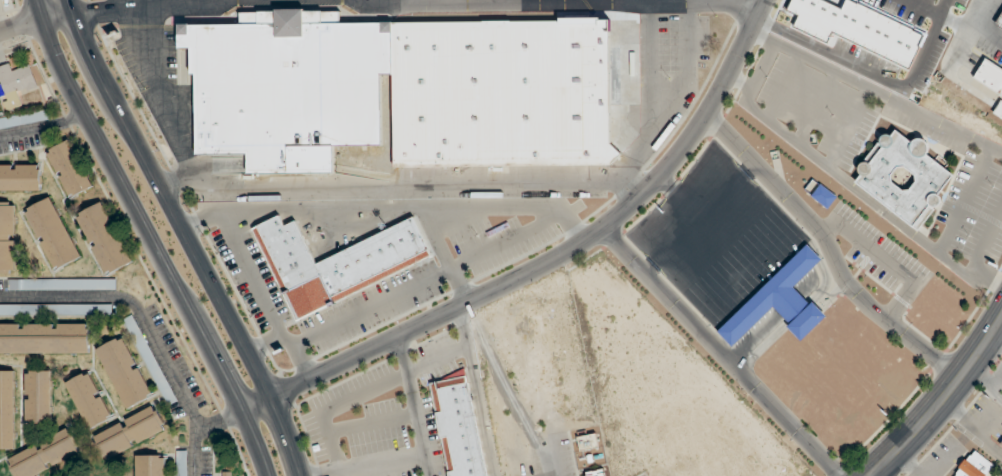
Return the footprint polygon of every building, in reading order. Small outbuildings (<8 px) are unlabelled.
[(608,13),(611,137),(625,153),(611,166),(596,161),(394,164),(390,16),(608,13)] [(994,27),(1001,31),(1001,13),(994,27)] [(193,63),(195,144),(247,144),(246,165),(335,164),(333,138),(383,138),(380,65),(392,65),(390,16),(187,16),(189,26),(177,26),(177,40),(188,38),(193,63)] [(1001,98),(1001,69),(985,59),(972,80),(1001,98)] [(23,106),(20,95),(39,89),(31,66),(12,72),(10,64),(0,67),(0,88),(8,111),(23,106)] [(1000,101),(993,114),(1001,119),(1001,102),(1000,101)] [(48,110),(0,117),(0,129),(50,121),(48,110)] [(918,230),(957,176),(926,154),(932,146),(918,136),(913,143),(895,130),(890,138),(885,134),(851,182),(918,230)] [(93,187),(70,140),(45,152),(69,199),(93,187)] [(40,192),(40,165),(0,165),(0,192),(40,192)] [(51,272),(80,259),(53,197),(24,209),(51,272)] [(103,276),(132,264),(105,201),(77,213),(103,276)] [(15,274),(15,202),(0,202),(0,274),(15,274)] [(254,227),(291,318),(433,261),(416,220),(314,261),(297,221),(284,226),(281,216),(254,227)] [(773,308),(802,340),(826,317),(813,303),(810,306),(793,287),(822,261),(808,246),(717,331),(731,347),(773,308)] [(8,279),(8,291),(116,291),(116,279),(8,279)] [(111,305),(43,305),(43,316),(111,316),(111,305)] [(0,306),(0,316),(20,316),(20,306),(0,306)] [(149,375),(159,370),(133,315),(123,320),(149,375)] [(89,354),(89,324),(0,324),(0,354),(89,354)] [(124,411),(152,399),(125,336),(96,348),(124,411)] [(15,451),(15,370),(0,370),(0,451),(15,451)] [(25,424),(52,424),(52,370),(25,370),(25,424)] [(66,382),(87,431),(112,420),(91,371),(66,382)] [(449,475),(487,475),(469,376),(432,383),(449,475)] [(92,437),(104,462),(168,431),(155,405),(92,437)] [(12,475),(32,475),(82,455),(72,429),(4,458),(12,475)] [(598,449),(596,434),(577,437),(579,451),(598,449)] [(994,466),(973,450),(952,475),(986,475),(994,466)] [(177,451),(177,475),(188,475),(188,451),(177,451)] [(136,455),(136,475),(166,475),(166,455),(136,455)]
